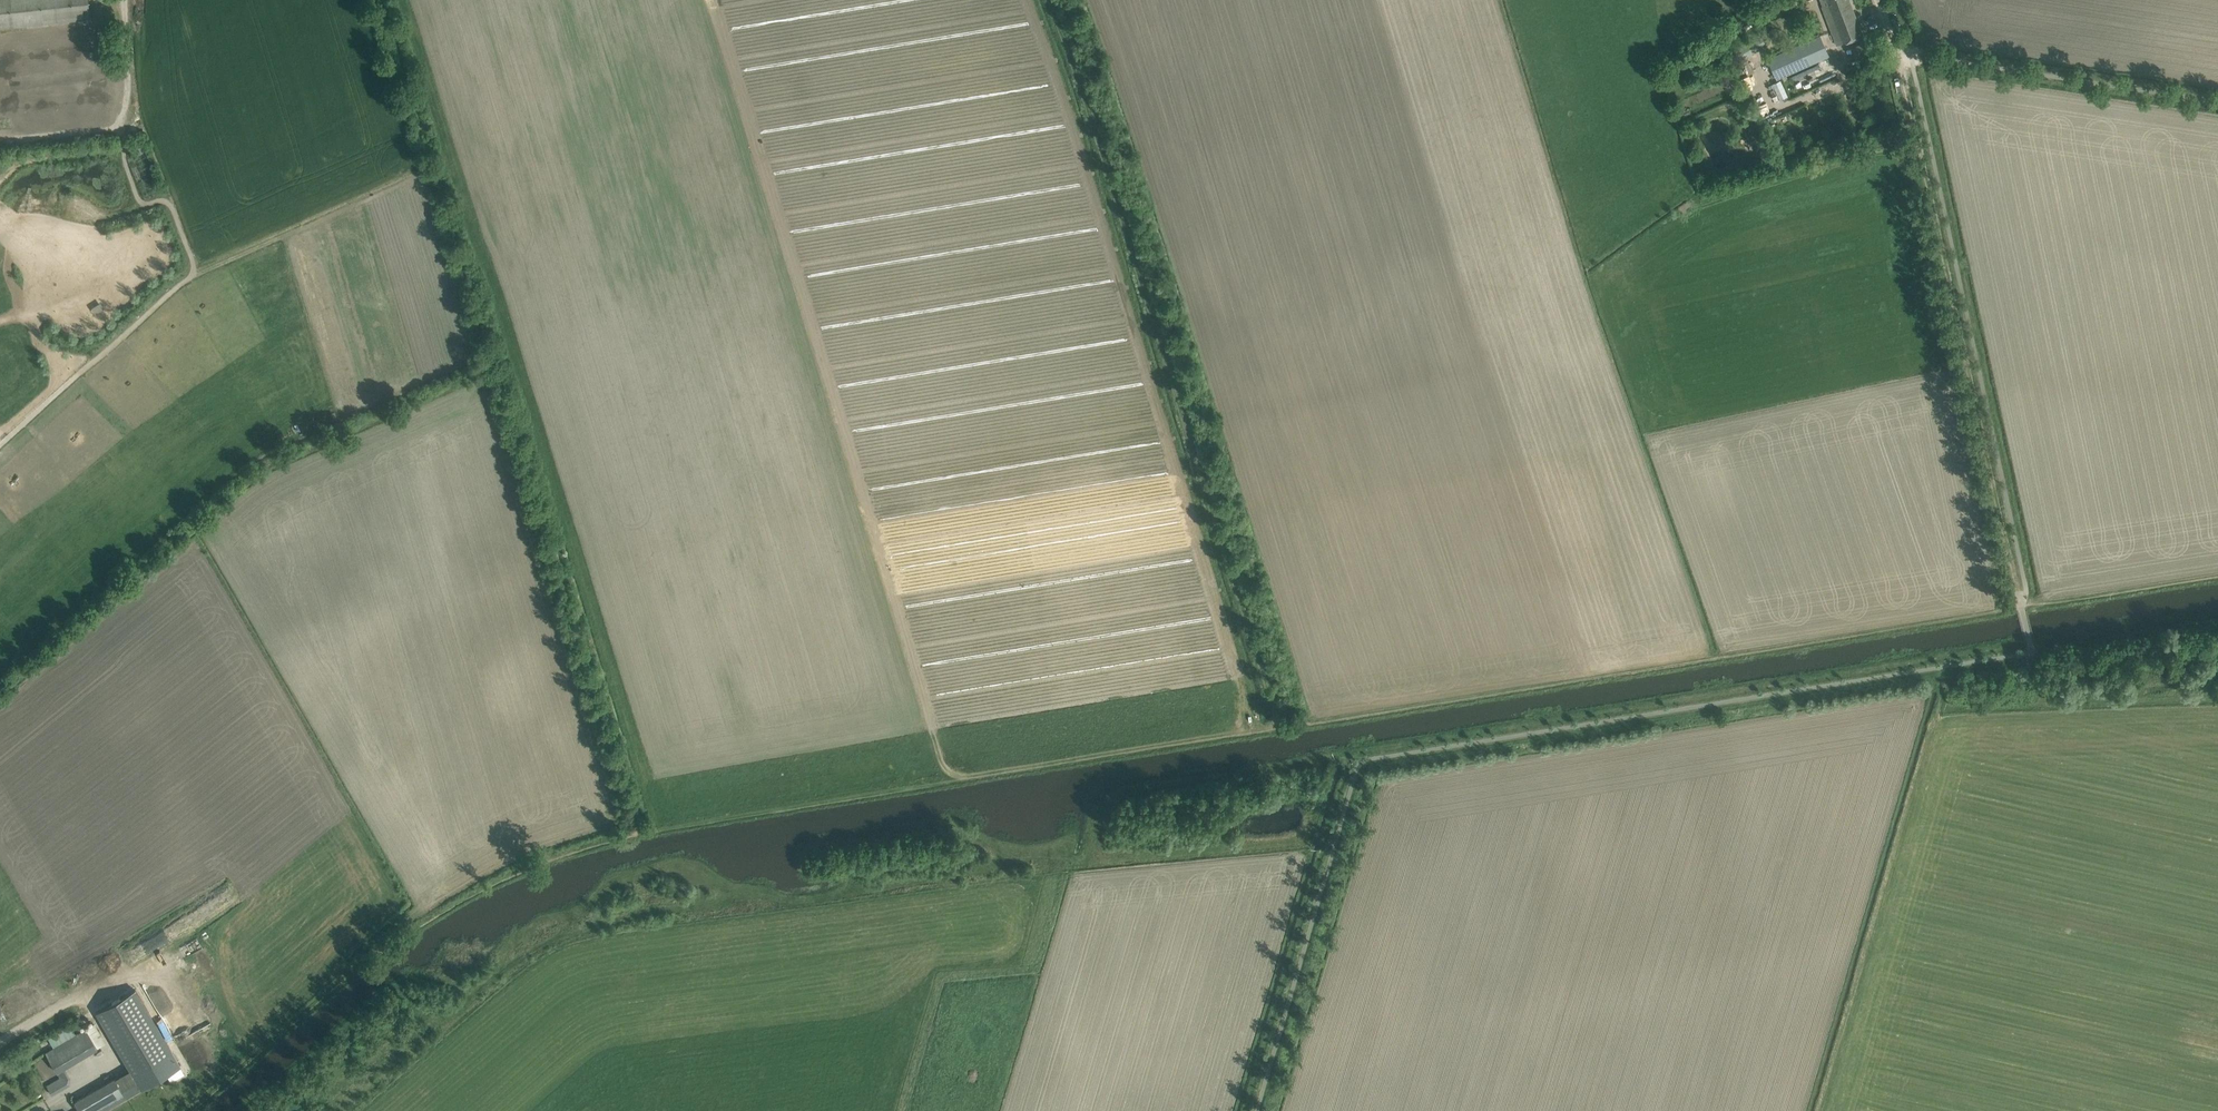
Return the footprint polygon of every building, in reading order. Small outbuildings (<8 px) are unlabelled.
[(88,0),(0,0),(0,28),(90,18),(88,0)] [(1828,4),(1823,6),(1822,6),(1837,45),(1853,39),(1863,35),(1850,0),(1827,0),(1828,4)] [(1742,59),(1764,45),(1757,34),(1735,47),(1742,59)] [(1820,36),(1810,40),(1769,58),(1778,78),(1829,56),(1820,36)] [(1875,52),(1870,40),(1851,48),(1856,59),(1875,52)] [(141,127),(139,113),(125,114),(126,128),(141,127)] [(135,989),(97,1012),(142,1088),(180,1066),(135,989)] [(86,1028),(45,1052),(56,1071),(97,1048),(86,1028)] [(66,1086),(60,1076),(46,1084),(52,1094),(66,1086)] [(80,1110),(103,1110),(126,1097),(115,1078),(74,1102),(80,1110)]
